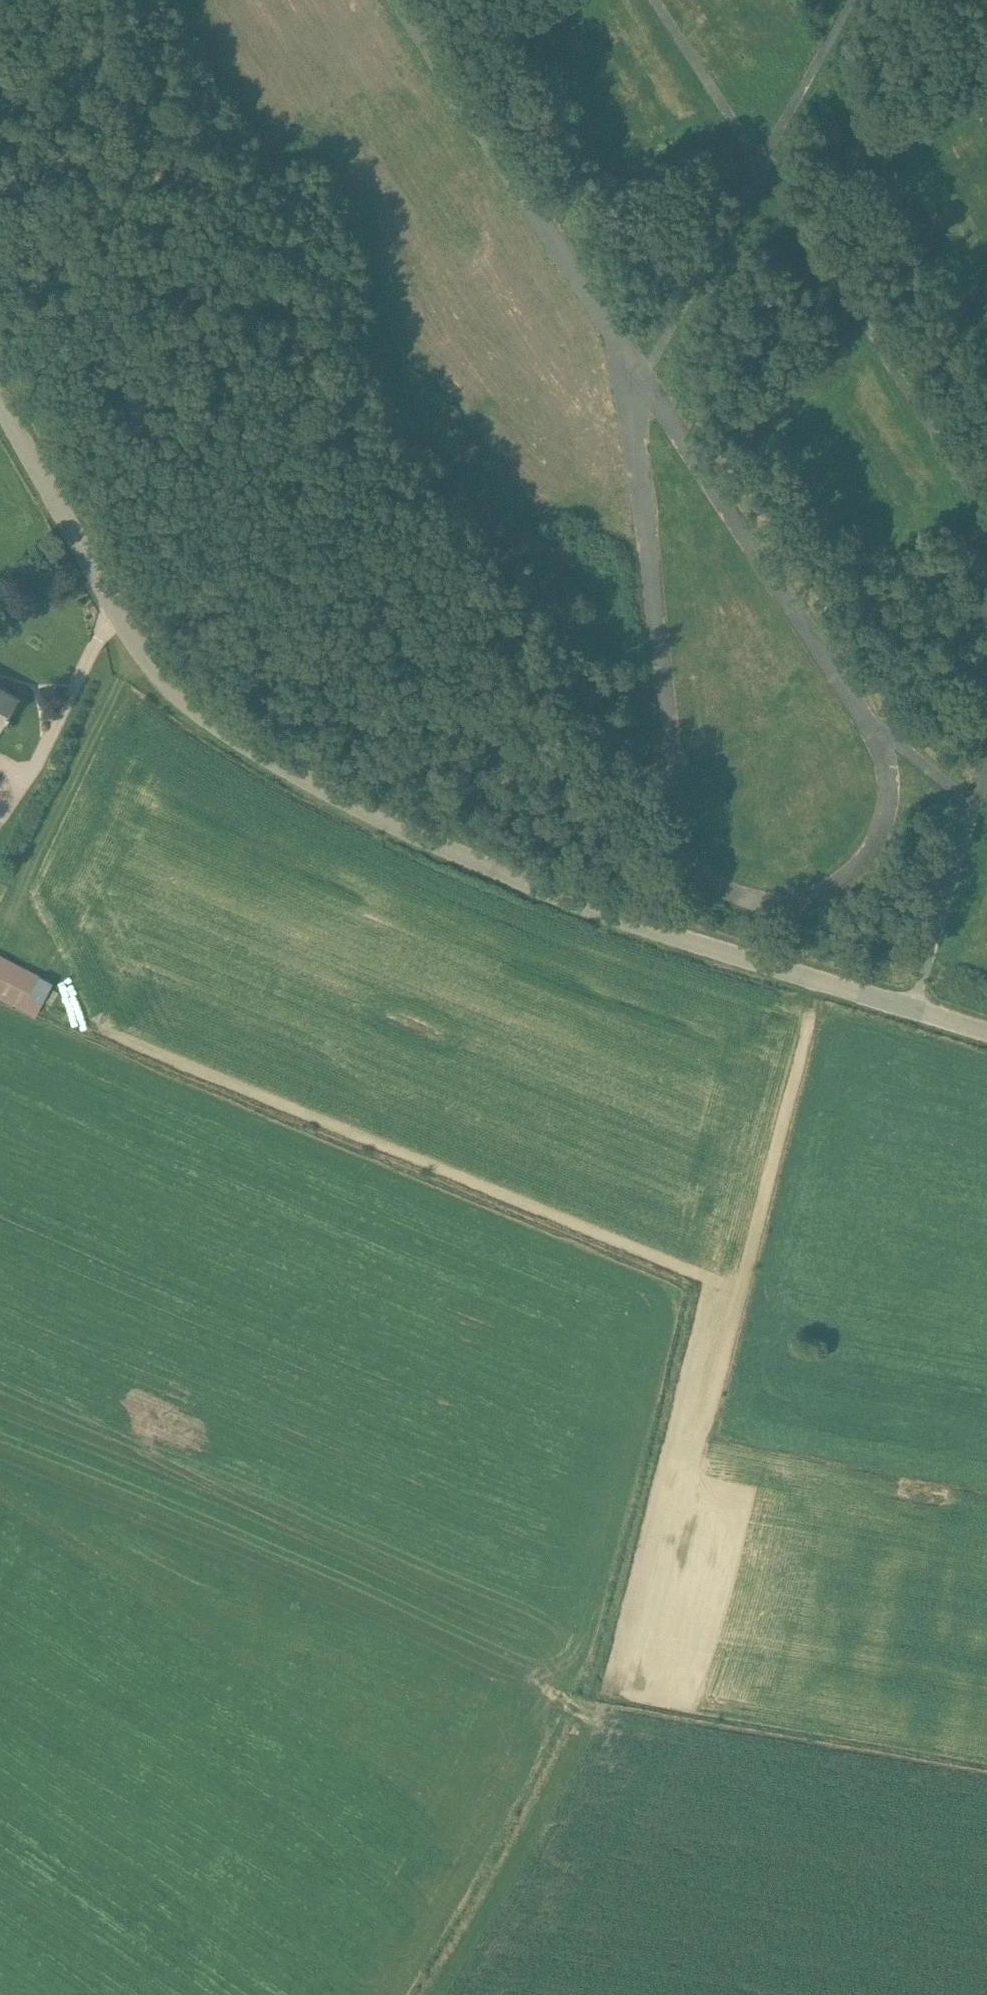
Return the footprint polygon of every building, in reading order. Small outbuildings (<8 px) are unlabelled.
[(0,690),(0,725),(15,698),(0,690)] [(39,975),(20,965),(3,1000),(22,1009),(39,975)]
